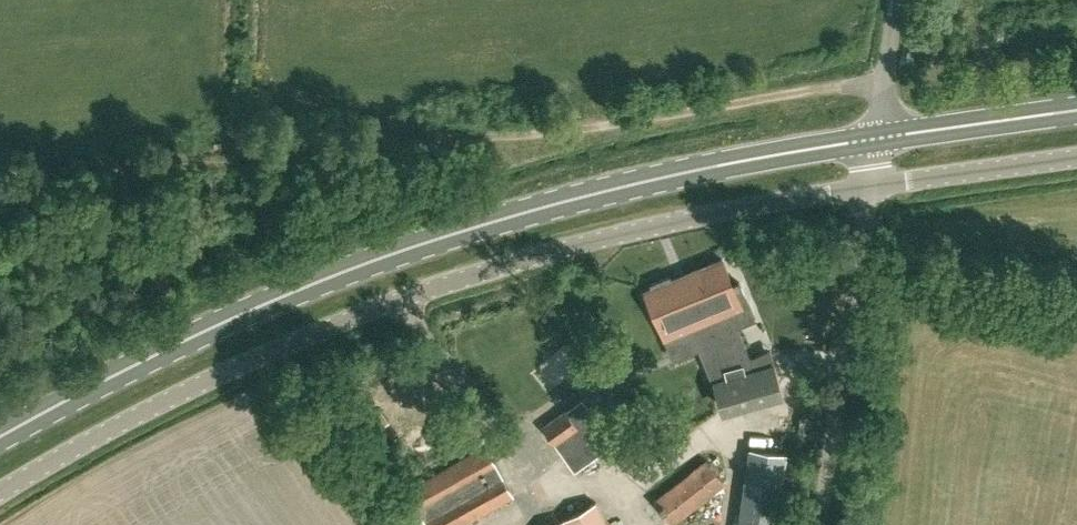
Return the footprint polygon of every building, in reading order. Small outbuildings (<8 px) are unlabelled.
[(732,283),(721,258),(664,282),(662,278),(645,285),(666,337),(691,327),(704,360),(720,353),(723,360),(746,350),(730,311),(741,306),(739,301),(747,298),(739,280),(732,283)] [(540,372),(552,387),(585,361),(572,345),(540,372)] [(713,380),(720,406),(781,388),(773,363),(713,380)] [(575,422),(566,410),(542,426),(574,471),(612,443),(589,411),(575,422)] [(513,497),(484,446),(406,490),(426,524),(464,524),(513,497)] [(787,453),(749,448),(738,524),(777,524),(787,453)] [(654,499),(671,523),(725,481),(706,458),(654,499)] [(413,509),(396,520),(399,524),(423,524),(413,509)]
